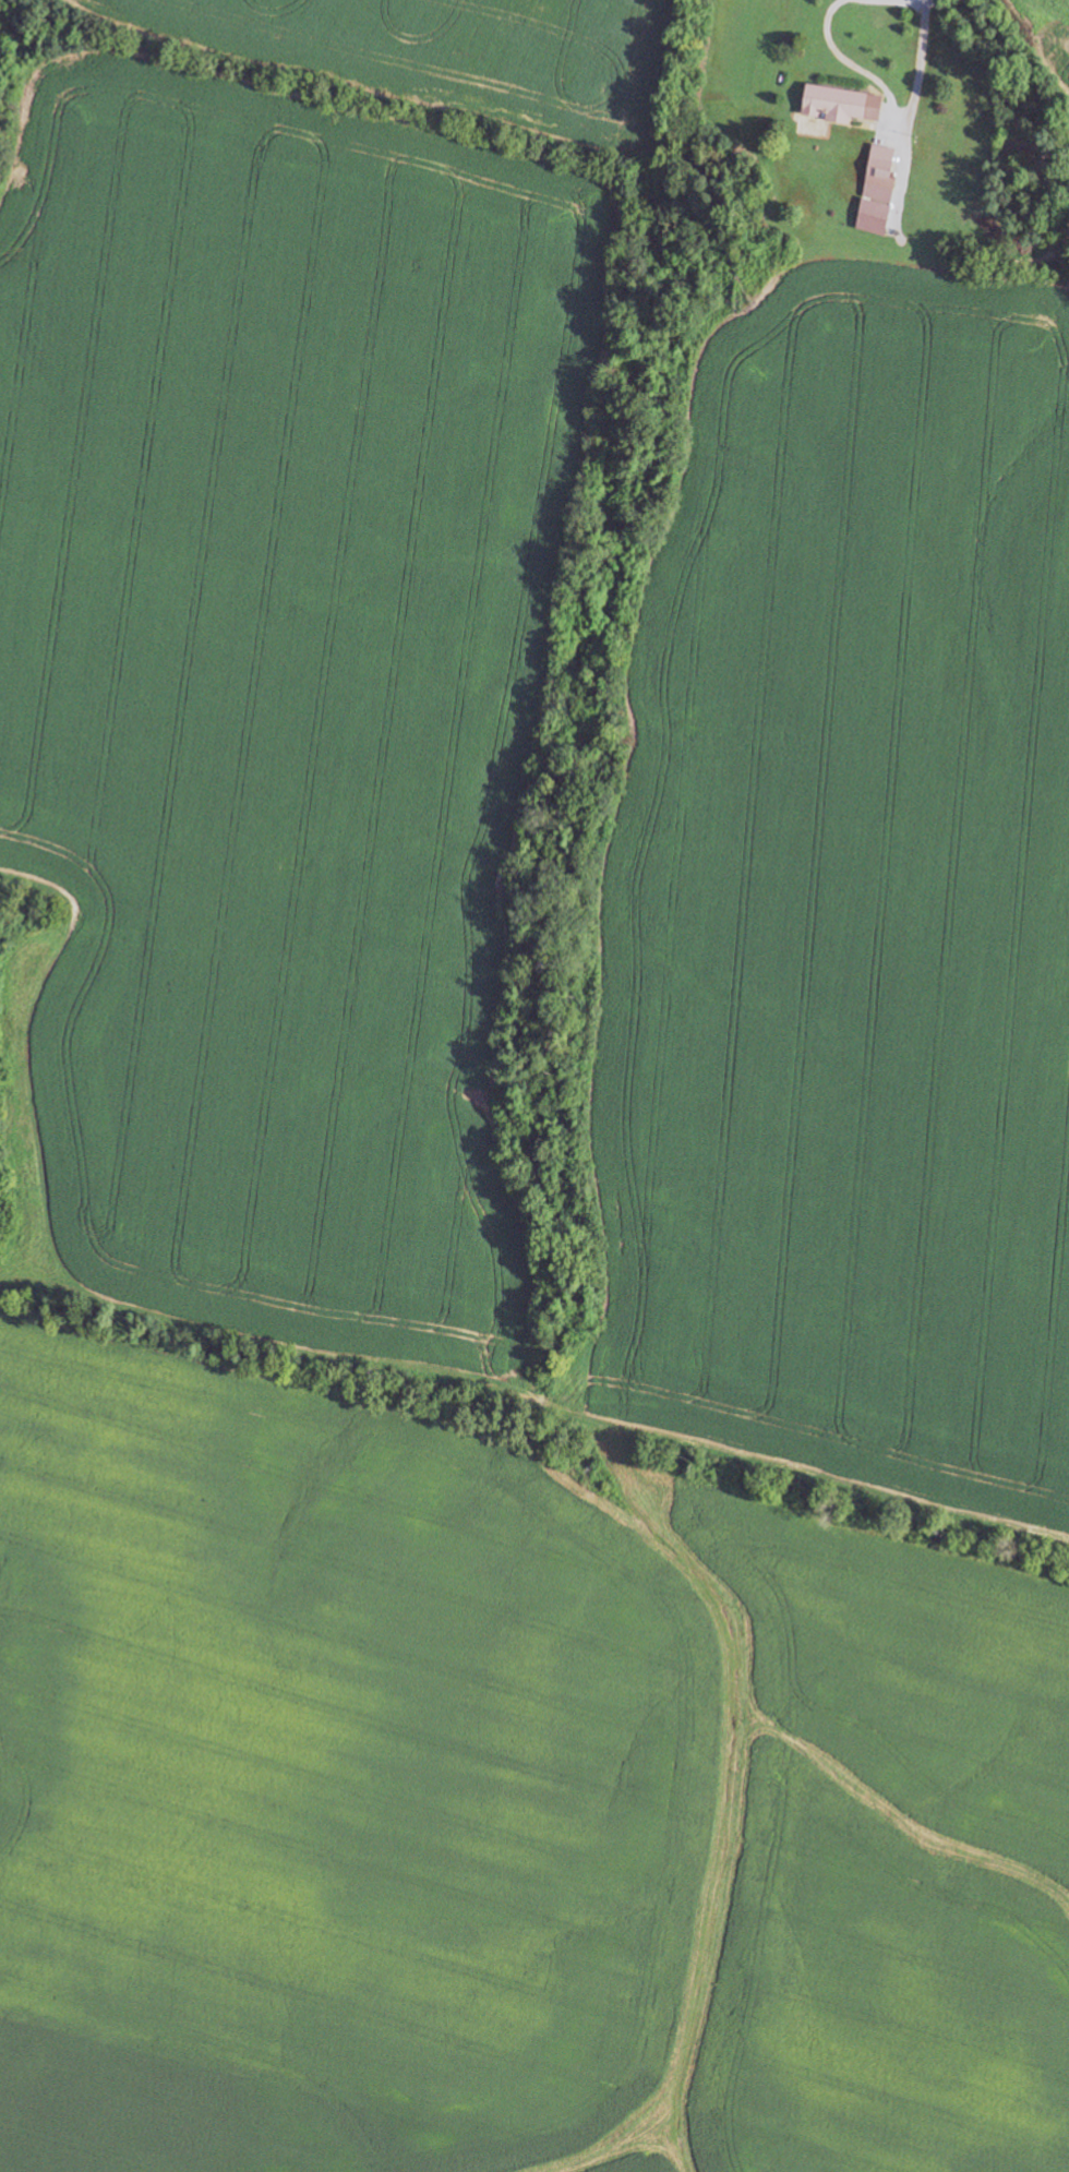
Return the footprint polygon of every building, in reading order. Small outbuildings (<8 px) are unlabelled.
[(853,123),(854,118),(882,123),(886,96),(810,83),(805,115),(853,123)] [(865,208),(893,211),(897,178),(894,177),(898,148),(874,144),(865,208)]
